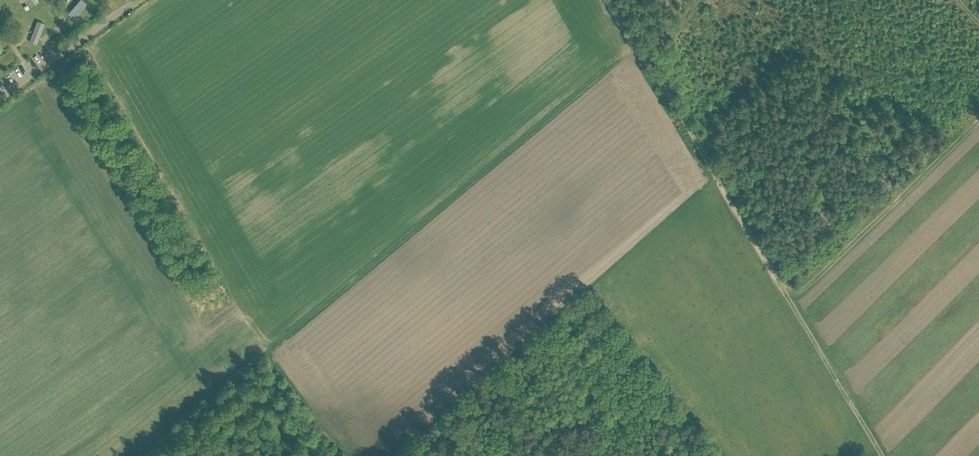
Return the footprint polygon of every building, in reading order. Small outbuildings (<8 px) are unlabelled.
[(14,9),(6,0),(0,0),(0,6),(7,14),(14,9)] [(75,18),(88,3),(85,0),(79,0),(68,12),(75,18)] [(37,43),(45,23),(38,20),(30,40),(37,43)]
